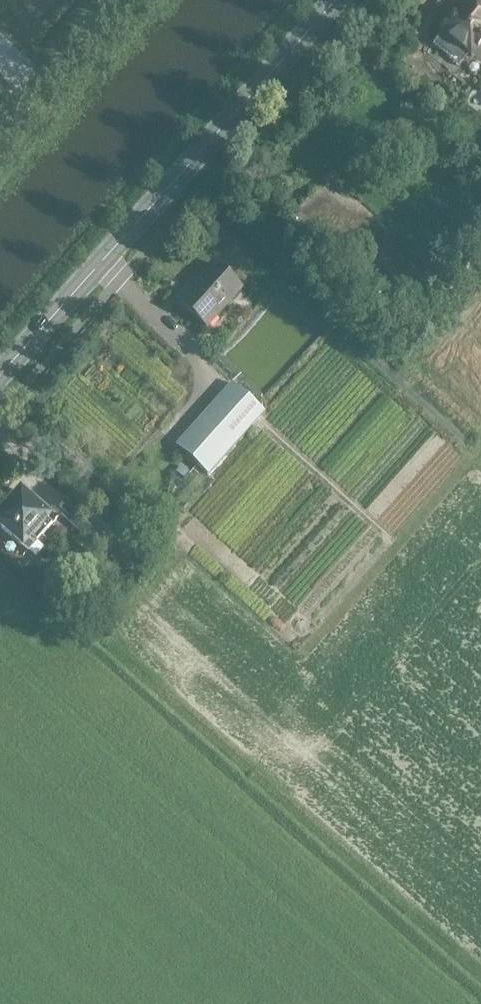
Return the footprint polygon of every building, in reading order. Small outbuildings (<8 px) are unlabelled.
[(462,14),(459,12),(444,29),(446,31),(434,44),(460,66),(471,53),(472,55),(480,45),(480,9),(473,2),(462,14)] [(207,324),(240,287),(214,264),(181,301),(207,324)] [(233,384),(178,445),(210,473),(264,412),(233,384)] [(51,526),(45,520),(49,516),(20,491),(0,514),(0,526),(29,551),(36,544),(45,551),(52,544),(42,536),(51,526)]
